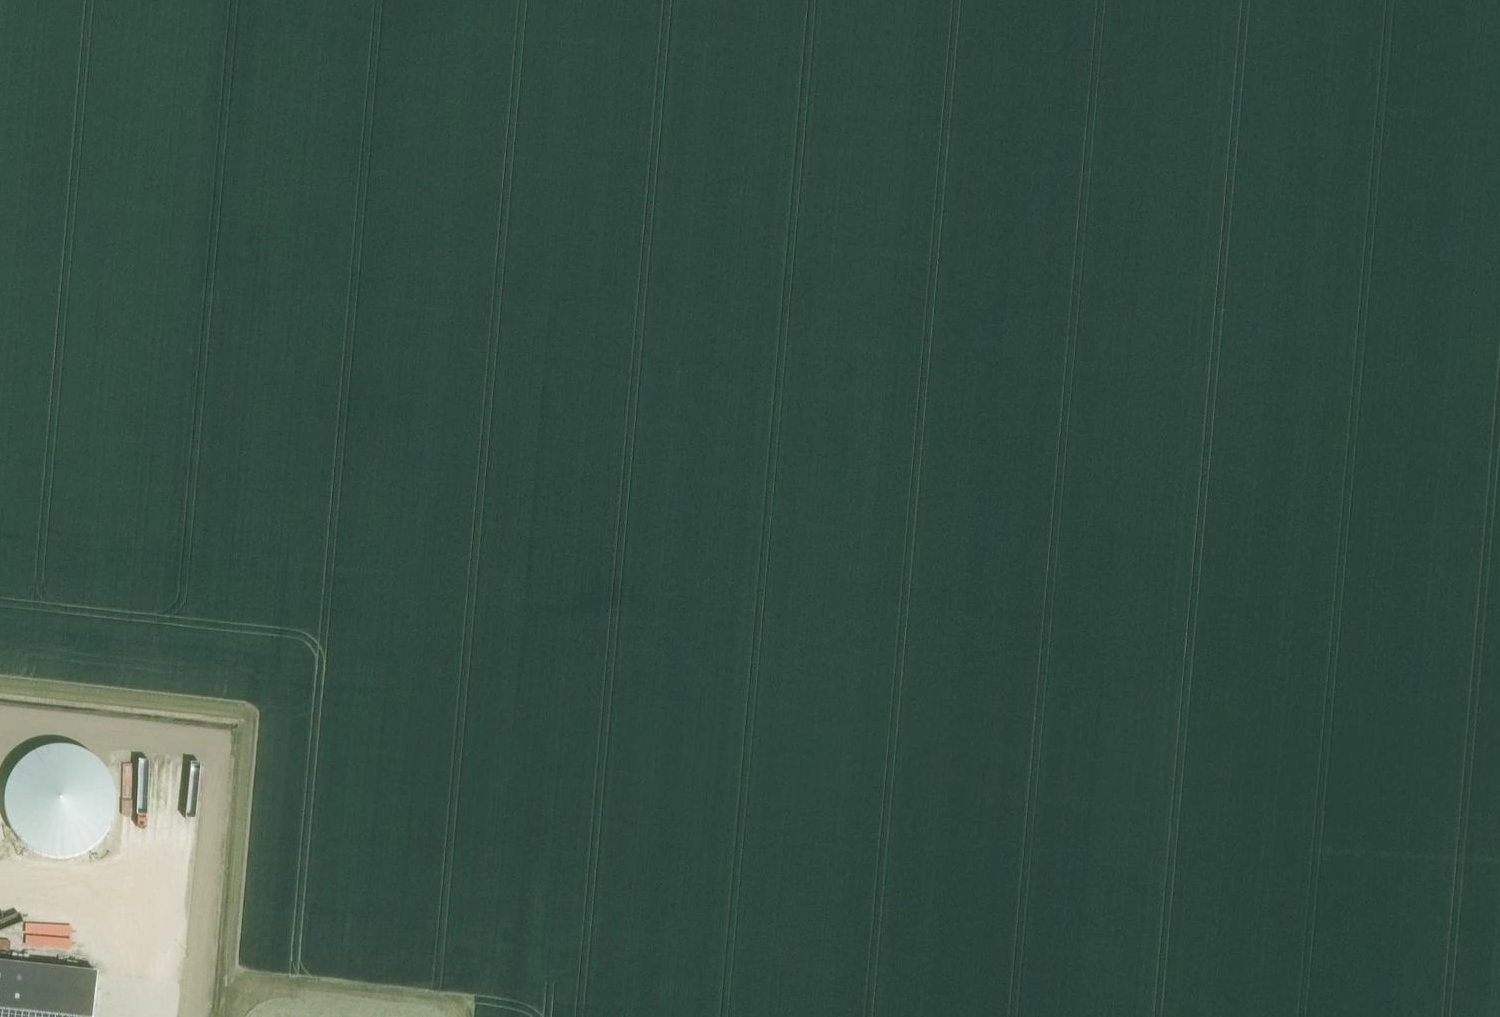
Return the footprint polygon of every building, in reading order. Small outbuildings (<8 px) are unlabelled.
[(99,974),(0,963),(0,1016),(95,1016),(99,974)]
